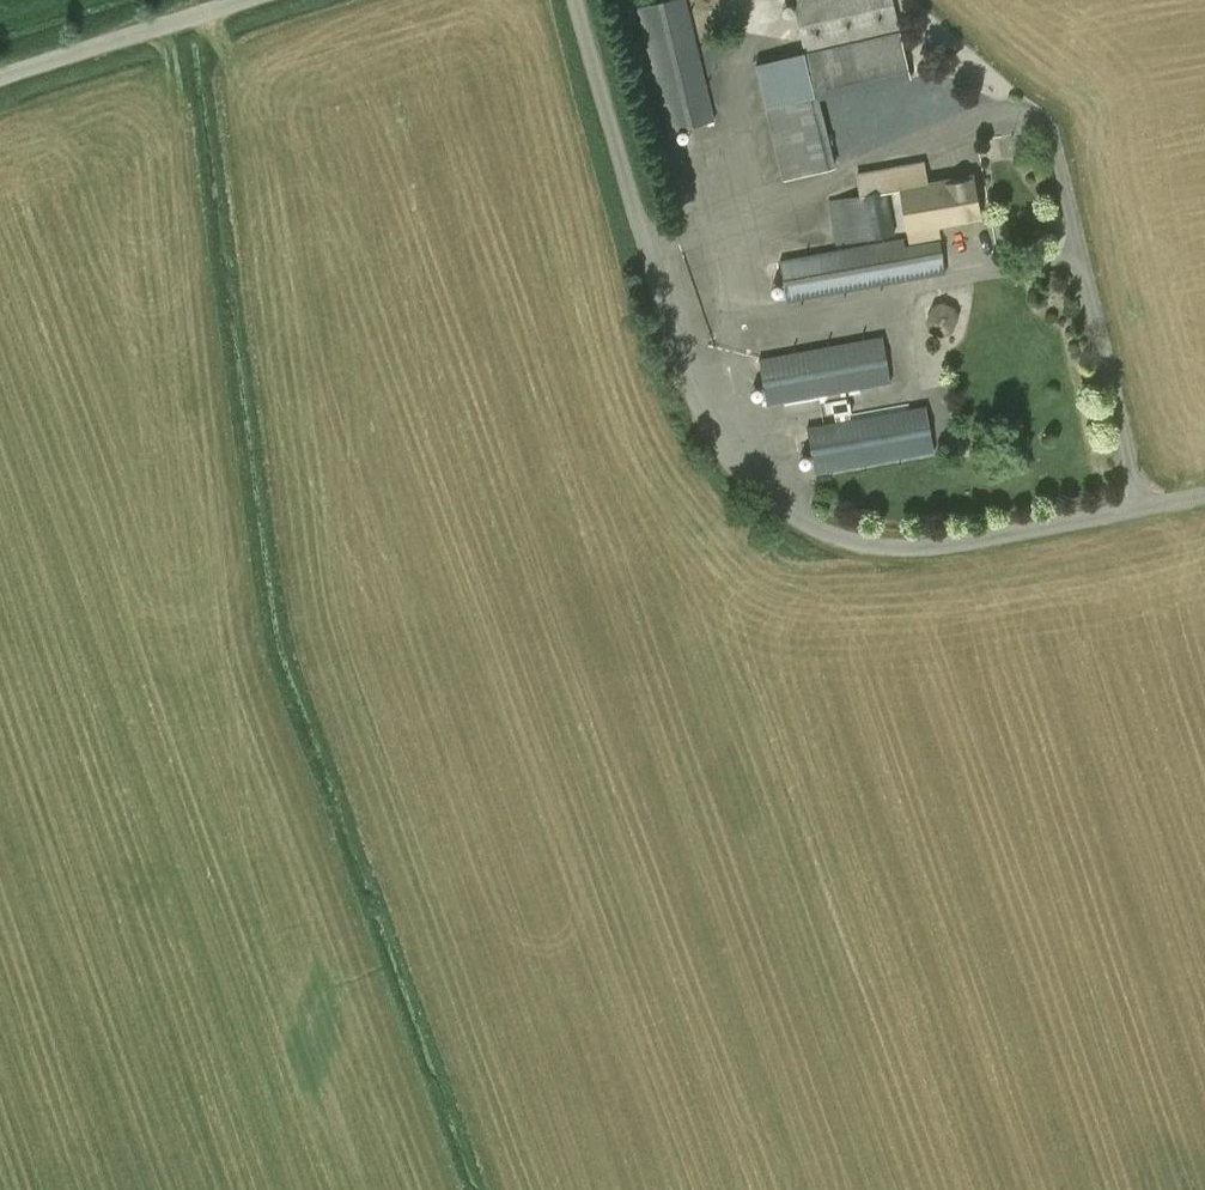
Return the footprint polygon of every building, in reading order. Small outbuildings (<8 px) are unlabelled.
[(638,7),(668,131),(716,119),(687,0),(663,0),(638,7)] [(805,50),(756,63),(784,178),(835,166),(817,97),(912,75),(894,0),(793,0),(805,50)] [(859,174),(862,192),(863,194),(828,200),(836,244),(895,234),(887,188),(902,185),(912,242),(939,237),(937,224),(980,217),(973,174),(928,182),(924,163),(859,174)] [(947,271),(940,238),(906,244),(903,237),(781,258),(789,300),(947,271)] [(892,381),(883,335),(760,358),(768,404),(892,381)] [(936,452),(926,404),(808,426),(816,473),(936,452)]
